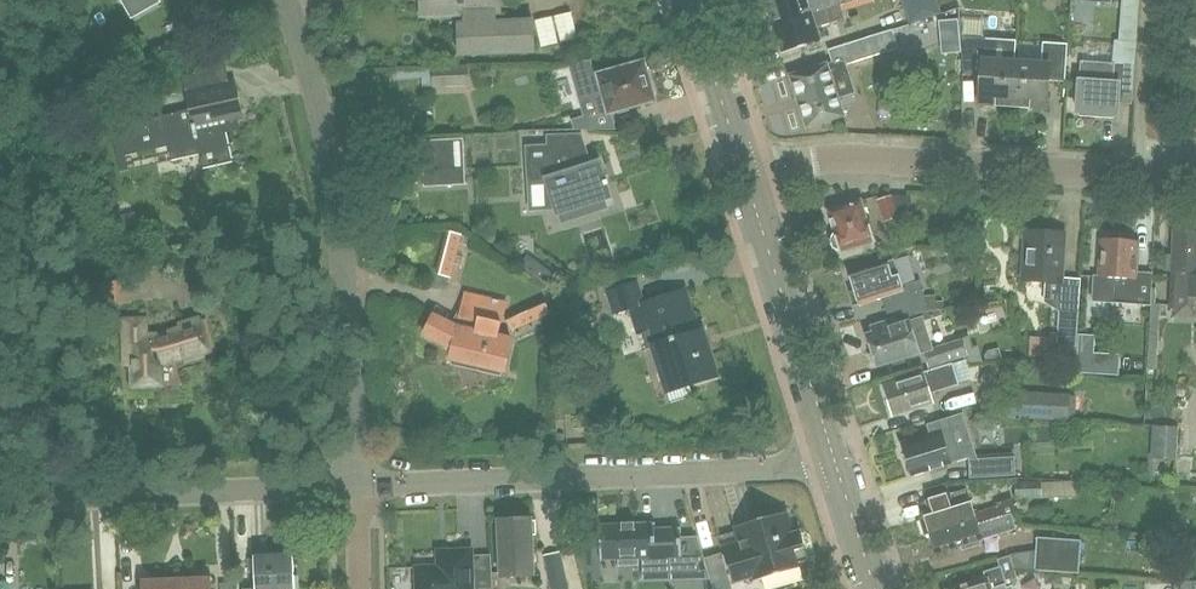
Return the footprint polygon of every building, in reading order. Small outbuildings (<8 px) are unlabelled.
[(499,0),(419,0),(419,15),(465,13),(465,22),(456,22),(457,52),(533,50),(532,22),(500,22),(499,0)] [(774,25),(856,0),(766,0),(774,25)] [(872,0),(856,0),(774,25),(782,52),(849,31),(845,18),(848,17),(852,30),(879,22),(872,0)] [(909,24),(941,14),(937,0),(902,0),(909,24)] [(541,48),(555,45),(577,39),(571,13),(535,22),(541,48)] [(940,22),(942,44),(959,43),(957,21),(940,22)] [(854,94),(845,64),(897,47),(891,30),(828,50),(833,64),(828,65),(827,63),(789,75),(806,129),(844,116),(839,99),(854,94)] [(1012,106),(1016,60),(990,59),(992,39),(960,38),(964,74),(981,75),(979,104),(1012,106)] [(1081,62),(1078,111),(1116,113),(1118,90),(1133,91),(1135,65),(1136,42),(1119,41),(1116,40),(1115,47),(1114,64),(1083,62),(1081,62)] [(1016,60),(1012,106),(1046,109),(1048,83),(1063,84),(1066,44),(1044,42),(1042,62),(1016,60)] [(591,62),(570,63),(580,98),(599,93),(605,112),(585,117),(572,121),(574,130),(616,130),(611,110),(614,109),(619,113),(629,110),(630,105),(652,99),(652,96),(656,92),(653,81),(647,80),(643,62),(613,70),(612,66),(594,71),(591,62)] [(468,86),(467,66),(464,66),(429,69),(424,70),(424,86),(432,86),(432,87),(468,86)] [(190,109),(111,128),(121,172),(130,171),(126,155),(169,145),(172,161),(200,154),(203,168),(233,161),(223,118),(237,115),(230,85),(188,95),(187,95),(190,109)] [(527,185),(546,184),(555,213),(561,211),(563,220),(605,207),(602,198),(609,196),(598,162),(591,164),(584,137),(581,136),(549,137),(549,144),(525,145),(527,185)] [(423,142),(425,186),(458,185),(456,141),(423,142)] [(909,219),(910,197),(891,196),(876,201),(884,223),(898,218),(909,219)] [(840,252),(875,241),(862,200),(829,211),(835,231),(830,239),(833,248),(840,252)] [(1061,295),(1065,233),(1026,230),(1022,280),(1046,282),(1045,294),(1061,295)] [(449,277),(459,235),(449,233),(438,274),(449,277)] [(1171,320),(1195,320),(1195,233),(1173,233),(1173,257),(1167,256),(1167,271),(1172,271),(1172,272),(1171,320)] [(1095,276),(1093,303),(1150,306),(1152,307),(1152,306),(1154,274),(1133,273),(1135,240),(1122,239),(1122,236),(1107,235),(1107,239),(1104,238),(1103,258),(1100,258),(1099,276),(1095,276)] [(854,306),(858,304),(859,306),(882,298),(888,316),(926,311),(924,291),(920,280),(903,286),(894,258),(848,274),(854,291),(850,292),(854,306)] [(690,314),(683,290),(642,303),(636,282),(608,291),(614,313),(629,308),(637,335),(638,334),(643,350),(653,347),(657,360),(662,362),(671,390),(715,376),(708,352),(703,354),(697,333),(699,332),(693,313),(690,314)] [(115,315),(133,313),(130,288),(112,290),(115,315)] [(498,334),(505,303),(466,294),(458,328),(433,316),(424,334),(454,348),(451,359),(504,372),(512,337),(498,334)] [(512,332),(550,314),(542,295),(526,301),(526,302),(510,310),(512,316),(506,320),(512,332)] [(1076,347),(1079,303),(1059,302),(1056,346),(1060,346),(1076,347)] [(893,318),(865,327),(873,351),(870,355),(872,363),(877,364),(878,367),(926,351),(931,367),(966,356),(961,338),(932,347),(922,316),(895,324),(893,318)] [(208,350),(199,320),(181,325),(181,329),(157,337),(146,337),(146,330),(149,329),(149,321),(125,322),(127,364),(133,364),(134,386),(160,385),(159,368),(161,367),(161,365),(208,350)] [(1076,373),(1091,374),(1092,353),(1093,336),(1078,336),(1076,373)] [(894,416),(933,404),(929,391),(948,385),(942,367),(884,385),(894,416)] [(1068,422),(1069,395),(1020,393),(1019,419),(1068,422)] [(955,444),(950,430),(947,419),(926,426),(930,437),(903,445),(913,475),(968,458),(963,442),(955,444)] [(1176,461),(1178,428),(1154,427),(1152,459),(1176,461)] [(972,480),(1015,478),(1014,454),(970,456),(972,480)] [(1014,483),(1015,500),(1042,499),(1040,482),(1040,481),(1014,482),(1014,483)] [(977,525),(1011,514),(1008,503),(974,514),(969,498),(968,498),(965,489),(927,501),(930,510),(924,512),(926,518),(920,519),(925,533),(930,532),(932,537),(948,532),(948,530),(976,520),(977,525)] [(792,534),(786,512),(732,527),(737,543),(721,547),(732,583),(761,575),(762,578),(796,569),(801,585),(806,583),(801,563),(808,561),(800,532),(792,534)] [(948,532),(932,537),(937,553),(962,545),(963,549),(982,543),(981,540),(1016,529),(1012,513),(1011,514),(977,525),(976,520),(948,530),(948,532)] [(501,578),(534,576),(532,518),(498,520),(501,578)] [(711,579),(698,536),(681,537),(680,528),(655,529),(655,523),(599,525),(600,560),(618,559),(618,567),(639,566),(639,558),(670,557),(671,581),(711,579)] [(706,526),(713,557),(723,554),(716,524),(706,526)] [(1078,574),(1080,541),(1036,538),(1034,571),(1078,574)] [(471,552),(448,552),(448,567),(421,568),(422,588),(473,588),(471,552)] [(559,552),(543,556),(550,588),(568,588),(559,552)] [(294,556),(255,558),(256,588),(246,588),(296,588),(294,556)] [(1010,556),(997,560),(999,569),(987,573),(988,579),(955,588),(1014,588),(1012,584),(1018,583),(1010,556)] [(491,573),(476,573),(477,588),(492,588),(491,573)] [(210,578),(176,580),(177,588),(211,588),(210,578)] [(176,580),(143,581),(143,588),(177,588),(176,580)] [(1176,581),(1176,588),(1195,588),(1195,582),(1176,581)]
